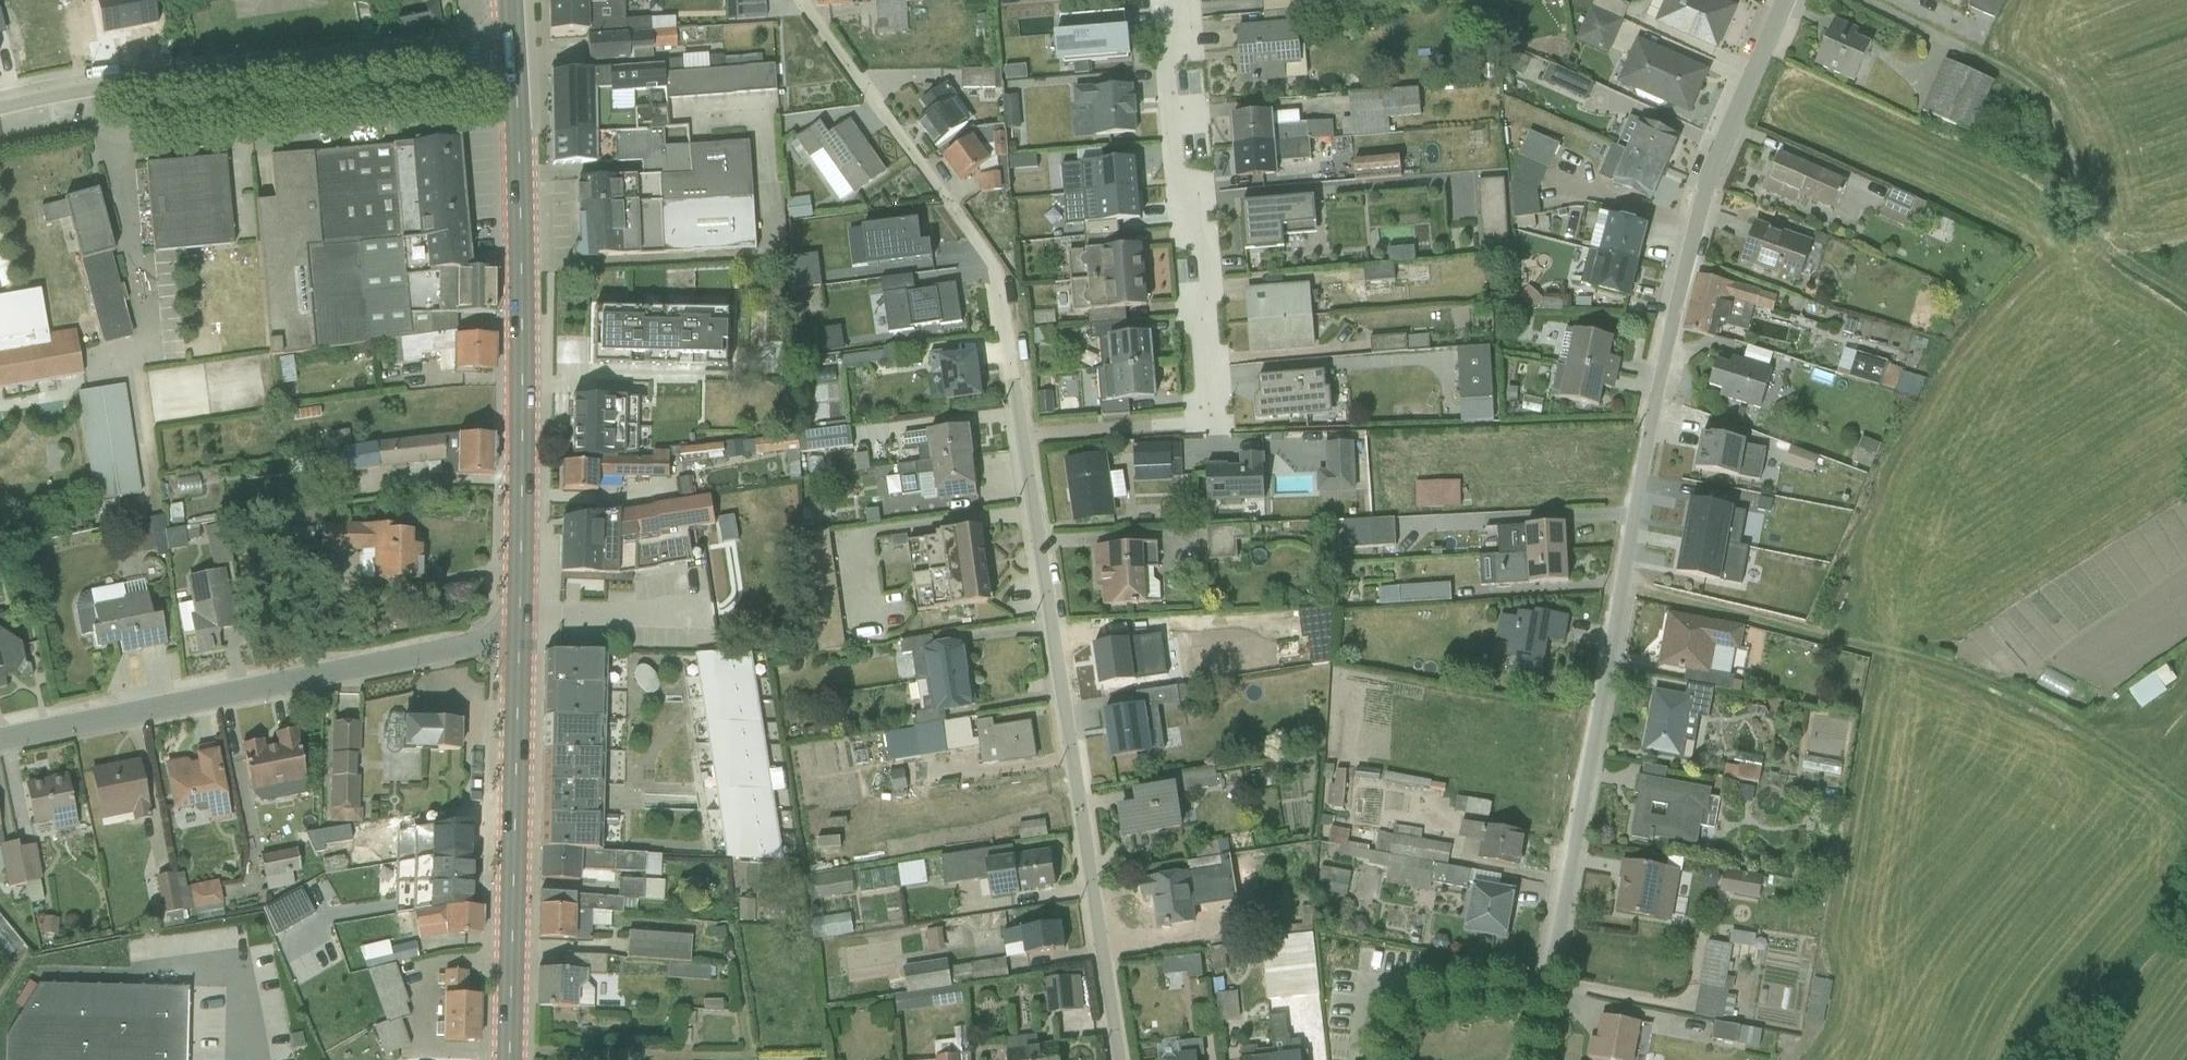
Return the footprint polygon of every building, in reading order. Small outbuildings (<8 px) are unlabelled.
[(100,40),(127,35),(121,0),(92,0),(100,40)] [(127,35),(155,29),(149,0),(121,0),(127,35)] [(717,22),(750,22),(750,0),(717,0),(717,22)] [(821,11),(856,8),(855,0),(820,0),(821,11)] [(1715,53),(1734,10),(1711,0),(1664,0),(1653,26),(1715,53)] [(1968,10),(1996,21),(2005,0),(1972,0),(1968,10)] [(1596,52),(1612,19),(1579,4),(1563,37),(1596,52)] [(538,41),(578,39),(646,37),(646,23),(619,24),(619,8),(577,9),(537,11),(538,41)] [(905,11),(872,12),(873,45),(906,43),(905,11)] [(418,12),(383,16),(385,36),(420,33),(418,12)] [(1057,67),(1125,62),(1122,18),(1054,24),(1057,67)] [(1513,27),(1516,50),(1553,45),(1550,22),(1513,27)] [(1808,65),(1851,87),(1874,44),(1831,22),(1808,65)] [(1296,84),(1292,25),(1231,29),(1234,87),(1296,84)] [(579,69),(647,67),(646,37),(578,39),(579,69)] [(1615,85),(1689,117),(1708,75),(1633,42),(1615,85)] [(649,96),(764,93),(763,66),(692,68),(691,57),(648,58),(649,96)] [(1539,61),(1530,77),(1574,100),(1582,84),(1539,61)] [(1993,83),(1945,62),(1922,115),(1970,136),(1993,83)] [(546,109),(609,107),(608,73),(544,75),(546,109)] [(931,119),(920,126),(937,151),(974,124),(948,88),(922,107),(931,119)] [(1090,140),(1135,138),(1133,90),(1074,93),(1074,110),(1088,109),(1090,140)] [(1315,107),(1335,107),(1335,94),(1315,94),(1315,107)] [(1412,95),(1344,101),(1347,136),(1384,134),(1382,109),(1401,108),(1403,130),(1414,129),(1412,95)] [(995,99),(995,130),(1005,130),(1006,99),(995,99)] [(546,109),(547,141),(610,138),(609,107),(546,109)] [(1226,123),(1229,157),(1271,153),(1268,119),(1226,123)] [(1529,189),(1550,133),(1520,122),(1507,156),(1519,160),(1511,182),(1529,189)] [(886,176),(847,124),(829,138),(820,126),(797,143),(845,207),(886,176)] [(1635,124),(1621,154),(1662,173),(1676,143),(1635,124)] [(972,143),(946,162),(963,185),(980,172),(982,198),(992,197),(994,215),(1014,213),(1006,131),(971,134),(972,143)] [(548,168),(611,166),(610,138),(547,141),(548,168)] [(383,145),(389,210),(458,204),(452,139),(383,145)] [(1394,142),(1347,148),(1350,172),(1397,166),(1394,142)] [(1232,187),(1274,183),(1271,153),(1229,157),(1232,187)] [(1607,184),(1648,203),(1662,173),(1621,154),(1607,184)] [(1829,224),(1847,184),(1779,154),(1761,193),(1829,224)] [(154,256),(240,249),(232,159),(147,167),(154,256)] [(1064,200),(1140,193),(1136,162),(1062,169),(1064,200)] [(653,207),(652,178),(578,180),(580,210),(653,207)] [(1466,181),(1472,240),(1496,237),(1490,179),(1466,181)] [(1926,205),(1890,190),(1877,221),(1903,232),(1911,214),(1920,219),(1926,205)] [(87,262),(121,254),(105,193),(72,202),(87,262)] [(1142,224),(1140,193),(1064,200),(1067,230),(1086,229),(1087,240),(1119,237),(1118,226),(1142,224)] [(755,252),(752,201),(653,207),(654,257),(755,252)] [(1312,229),(1310,202),(1234,209),(1238,256),(1281,252),(1279,232),(1312,229)] [(798,203),(777,203),(777,222),(798,222),(798,203)] [(431,275),(464,272),(458,204),(389,210),(395,278),(431,275)] [(582,266),(655,262),(654,257),(653,207),(580,210),(582,266)] [(1597,218),(1587,258),(1632,270),(1643,230),(1597,218)] [(1741,264),(1800,285),(1815,245),(1755,224),(1741,264)] [(915,225),(863,230),(867,266),(933,259),(931,244),(917,245),(915,225)] [(1416,265),(1415,251),(1389,253),(1391,267),(1416,265)] [(1068,256),(1070,287),(1142,283),(1141,252),(1068,256)] [(1578,292),(1623,304),(1632,270),(1587,258),(1578,292)] [(1396,284),(1394,268),(1364,271),(1366,287),(1396,284)] [(431,315),(492,315),(492,273),(464,272),(431,275),(431,315)] [(1774,318),(1779,298),(1694,276),(1681,331),(1715,339),(1719,326),(1748,333),(1753,313),(1774,318)] [(1071,317),(1144,313),(1142,283),(1070,287),(1071,317)] [(915,335),(915,332),(941,328),(941,331),(963,327),(958,288),(933,292),(934,294),(908,298),(907,296),(886,299),(892,338),(915,335)] [(1311,296),(1311,290),(1248,295),(1250,325),(1314,320),(1313,308),(1319,307),(1318,296),(1311,296)] [(86,376),(79,332),(54,336),(48,292),(13,298),(0,300),(0,392),(86,376)] [(730,371),(731,315),(591,313),(590,368),(730,371)] [(1314,320),(1250,325),(1253,356),(1316,350),(1314,320)] [(445,371),(489,373),(491,339),(447,336),(445,371)] [(1568,336),(1561,370),(1600,378),(1607,344),(1568,336)] [(1105,341),(1107,376),(1149,373),(1146,338),(1105,341)] [(1430,352),(1429,339),(1407,341),(1407,338),(1371,341),(1372,358),(1408,355),(1408,354),(1430,352)] [(894,367),(887,346),(867,352),(873,373),(894,367)] [(1733,348),(1732,359),(1751,362),(1753,351),(1733,348)] [(1838,371),(1844,351),(1831,348),(1825,368),(1838,371)] [(1490,352),(1457,353),(1462,425),(1495,424),(1490,352)] [(930,373),(929,353),(917,354),(919,374),(930,373)] [(1703,398),(1757,414),(1768,372),(1714,357),(1703,398)] [(942,410),(979,404),(972,358),(935,364),(942,410)] [(1554,405),(1593,413),(1600,378),(1561,370),(1554,405)] [(1099,411),(1152,407),(1149,373),(1107,376),(1097,377),(1099,411)] [(1259,420),(1332,415),(1331,393),(1327,393),(1325,376),(1259,381),(1260,398),(1257,399),(1259,420)] [(138,499),(120,391),(98,394),(75,396),(91,506),(138,499)] [(634,462),(635,401),(570,400),(569,461),(634,462)] [(275,405),(277,423),(324,420),(322,402),(275,405)] [(966,426),(919,433),(924,466),(971,459),(966,426)] [(840,427),(788,428),(789,453),(840,451),(840,427)] [(1704,430),(1696,472),(1759,483),(1765,451),(1704,430)] [(1847,435),(1841,450),(1860,457),(1866,443),(1847,435)] [(435,477),(488,478),(488,439),(436,439),(435,477)] [(1304,469),(1304,494),(1349,493),(1347,441),(1311,442),(1312,469),(1304,469)] [(1072,522),(1113,517),(1104,452),(1063,457),(1072,522)] [(1202,500),(1263,503),(1265,453),(1238,452),(1237,466),(1203,465),(1202,500)] [(856,455),(842,457),(844,473),(858,472),(856,455)] [(971,459),(924,466),(929,500),(976,492),(971,459)] [(1165,479),(1165,464),(1123,464),(1123,480),(1165,479)] [(559,495),(595,495),(595,467),(560,467),(559,495)] [(1126,504),(1168,496),(1164,477),(1122,486),(1126,504)] [(1446,483),(1401,484),(1401,508),(1446,508),(1446,483)] [(558,581),(629,582),(628,575),(696,566),(690,534),(718,529),(714,500),(561,523),(558,581)] [(1689,505),(1684,539),(1748,550),(1754,516),(1689,505)] [(172,549),(167,510),(135,514),(137,525),(100,530),(104,558),(172,549)] [(1332,520),(1332,546),(1381,546),(1381,520),(1332,520)] [(945,606),(989,599),(977,525),(934,532),(945,606)] [(1487,553),(1513,552),(1512,525),(1486,526),(1487,553)] [(1563,525),(1522,525),(1522,551),(1563,551),(1563,525)] [(367,582),(412,582),(412,534),(385,534),(385,526),(309,526),(309,554),(367,554),(367,582)] [(1228,528),(1195,527),(1195,558),(1227,558),(1228,528)] [(1741,588),(1748,550),(1684,539),(1677,577),(1741,588)] [(1099,608),(1142,606),(1139,543),(1096,545),(1099,608)] [(1563,551),(1522,551),(1522,577),(1563,577),(1563,551)] [(1464,555),(1465,586),(1514,584),(1513,553),(1464,555)] [(199,636),(240,628),(229,574),(188,583),(199,636)] [(425,604),(454,604),(454,583),(426,583),(425,604)] [(586,587),(586,598),(610,598),(610,587),(586,587)] [(1434,587),(1365,589),(1365,605),(1435,602),(1434,587)] [(98,662),(170,648),(160,596),(88,610),(98,662)] [(1561,605),(1516,599),(1507,663),(1538,667),(1542,633),(1557,635),(1561,605)] [(27,682),(12,612),(0,615),(0,688),(27,682)] [(1734,630),(1663,619),(1656,671),(1682,675),(1681,687),(1725,696),(1734,630)] [(1093,685),(1130,681),(1125,637),(1088,642),(1093,685)] [(917,647),(925,684),(969,676),(961,638),(917,647)] [(682,656),(703,867),(764,860),(743,650),(682,656)] [(540,716),(601,719),(603,656),(541,656),(540,716)] [(2150,658),(2106,686),(2121,710),(2165,682),(2150,658)] [(2029,672),(2024,687),(2058,699),(2063,684),(2029,672)] [(931,716),(975,707),(969,676),(925,684),(931,716)] [(1708,697),(1648,688),(1640,740),(1676,745),(1681,712),(1706,715),(1708,697)] [(1106,757),(1148,751),(1141,705),(1099,710),(1106,757)] [(540,716),(539,751),(600,753),(601,719),(540,716)] [(1786,772),(1826,777),(1828,767),(1817,765),(1819,749),(1806,748),(1809,721),(1792,719),(1786,772)] [(387,752),(454,755),(455,722),(389,720),(387,752)] [(317,722),(314,822),(341,823),(344,722),(317,722)] [(990,765),(1037,758),(1031,722),(985,729),(990,765)] [(248,803),(301,793),(288,730),(236,740),(248,803)] [(173,825),(223,814),(209,749),(159,760),(173,825)] [(579,854),(598,856),(600,753),(539,751),(537,853),(579,854)] [(89,823),(146,812),(136,760),(79,771),(89,823)] [(1744,786),(1745,765),(1723,764),(1723,785),(1744,786)] [(1318,809),(1333,808),(1332,771),(1317,772),(1318,809)] [(28,839),(69,831),(58,775),(18,783),(28,839)] [(1693,784),(1640,777),(1633,830),(1685,837),(1693,784)] [(1116,840),(1179,829),(1171,781),(1126,789),(1128,802),(1111,805),(1116,840)] [(1470,819),(1471,804),(1440,803),(1439,818),(1470,819)] [(434,859),(467,860),(468,826),(442,826),(395,837),(394,866),(434,859)] [(1525,847),(1485,840),(1452,834),(1450,848),(1462,850),(1459,865),(1480,868),(1520,876),(1525,847)] [(1429,842),(1380,836),(1373,893),(1417,898),(1418,891),(1455,895),(1457,879),(1438,876),(1442,844),(1429,842)] [(987,902),(1054,892),(1048,851),(981,861),(987,902)] [(251,854),(251,881),(272,880),(272,853),(251,854)] [(537,883),(578,885),(579,854),(537,853),(537,883)] [(933,887),(974,882),(971,855),(930,860),(933,887)] [(1665,913),(1674,866),(1632,858),(1622,904),(1665,913)] [(442,910),(466,911),(467,860),(434,859),(394,866),(394,917),(412,915),(442,910)] [(1225,902),(1221,868),(1133,879),(1136,903),(1149,901),(1152,929),(1193,924),(1191,906),(1225,902)] [(163,871),(142,875),(149,910),(170,906),(163,871)] [(1706,897),(1749,899),(1750,878),(1707,876),(1706,897)] [(809,884),(811,901),(840,898),(839,881),(809,884)] [(204,882),(175,886),(178,905),(207,901),(204,882)] [(0,886),(0,907),(17,902),(13,883),(0,886)] [(1493,944),(1502,898),(1461,890),(1451,935),(1493,944)] [(535,893),(533,913),(571,917),(573,896),(535,893)] [(443,937),(479,938),(480,912),(466,911),(442,910),(412,915),(416,941),(443,937)] [(531,938),(569,941),(571,917),(533,913),(531,938)] [(808,921),(809,940),(839,939),(838,919),(808,921)] [(1005,960),(1061,950),(1056,923),(1000,932),(1005,960)] [(1300,931),(1246,938),(1255,1006),(1309,999),(1300,931)] [(610,959),(671,962),(673,937),(611,934),(610,959)] [(385,1016),(392,1015),(375,941),(348,947),(366,1024),(360,1025),(366,1052),(392,1046),(385,1016)] [(1732,941),(1703,941),(1699,986),(1727,987),(1732,941)] [(1196,955),(1199,996),(1208,995),(1206,966),(1207,966),(1206,955),(1196,955)] [(1146,975),(1185,977),(1186,959),(1147,957),(1146,975)] [(609,961),(609,966),(650,968),(650,980),(689,982),(689,970),(673,969),(673,963),(609,961)] [(530,1006),(577,1006),(578,969),(530,969),(530,1006)] [(893,991),(938,991),(937,971),(892,972),(893,991)] [(1796,981),(1791,1025),(1810,1027),(1815,983),(1796,981)] [(1032,1016),(1066,1016),(1066,982),(1033,982),(1032,1016)] [(37,989),(5,1039),(4,1059),(184,1059),(185,991),(37,989)] [(432,1043),(470,1044),(472,995),(434,994),(432,1043)] [(917,995),(917,1009),(940,1009),(940,995),(917,995)] [(1223,1019),(1221,995),(1201,997),(1203,1021),(1223,1019)] [(1594,1016),(1590,1059),(1635,1059),(1638,1019),(1594,1016)] [(1697,1024),(1697,1039),(1723,1040),(1724,1025),(1697,1024)] [(1050,1042),(994,1051),(996,1059),(1052,1059),(1050,1042)] [(1297,1052),(1269,1055),(1269,1059),(1298,1059),(1297,1052)]
